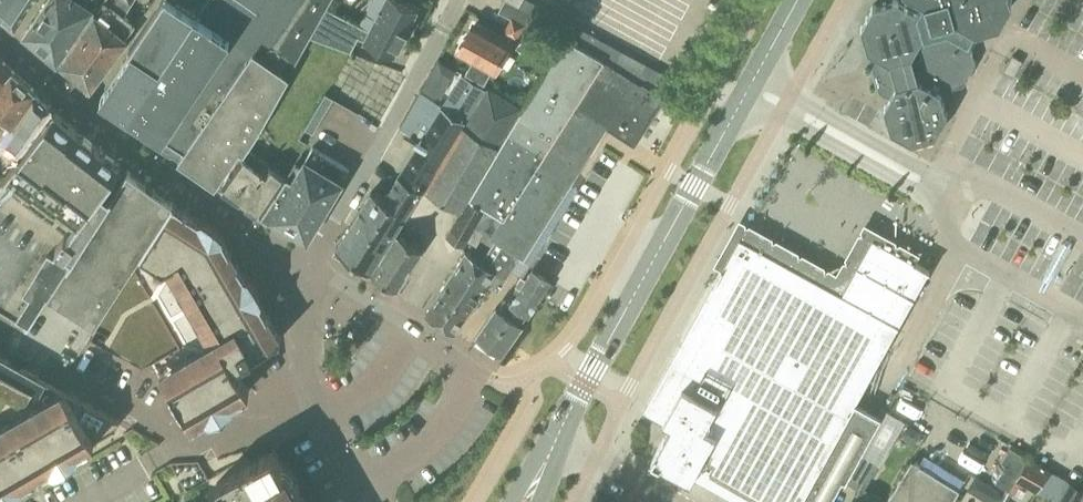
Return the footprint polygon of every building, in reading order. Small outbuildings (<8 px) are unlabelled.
[(31,0),(0,0),(0,11),(15,24),(31,0)] [(25,33),(42,47),(74,0),(47,0),(25,33)] [(42,47),(58,60),(99,0),(74,0),(42,47)] [(103,1),(104,1),(94,13),(61,63),(91,87),(128,39),(126,36),(136,22),(125,14),(134,0),(104,0),(103,1)] [(268,0),(162,0),(131,49),(133,51),(101,97),(129,116),(127,119),(162,142),(163,141),(173,147),(205,98),(224,72),(249,33),(268,0)] [(173,147),(175,148),(182,150),(185,152),(180,159),(216,184),(243,145),(245,146),(249,140),(250,138),(251,136),(270,105),(280,87),(310,36),(327,7),(331,0),(268,0),(249,33),(224,72),(205,98),(173,147)] [(419,8),(404,0),(385,0),(370,29),(327,7),(310,36),(351,51),(359,37),(384,50),(395,55),(397,51),(419,8)] [(504,3),(499,0),(474,0),(498,14),(504,3)] [(918,10),(900,0),(891,0),(873,5),(862,26),(868,50),(879,56),(872,66),(880,90),(890,96),(885,107),(891,130),(913,142),(936,135),(948,114),(941,90),(965,84),(976,62),(970,39),(959,33),(948,27),(925,34),(918,10)] [(959,33),(967,19),(977,25),(1001,18),(1011,0),(927,0),(929,7),(918,10),(925,34),(948,27),(959,33)] [(511,1),(504,13),(511,18),(527,26),(519,39),(521,40),(535,48),(534,49),(542,54),(544,54),(552,39),(543,34),(549,22),(519,6),(511,1)] [(511,18),(503,33),(518,40),(519,39),(527,26),(511,18)] [(462,37),(459,42),(462,49),(461,51),(495,70),(496,68),(501,71),(513,49),(508,45),(509,43),(475,25),(470,35),(462,37)] [(566,38),(537,87),(574,109),(576,105),(605,123),(635,142),(663,97),(667,91),(664,89),(608,54),(570,31),(569,33),(566,38)] [(0,58),(0,118),(3,113),(8,116),(1,127),(6,129),(33,91),(34,90),(0,58)] [(443,94),(457,69),(440,60),(424,89),(437,96),(443,94)] [(337,246),(336,248),(336,249),(371,272),(424,189),(457,136),(464,126),(467,121),(486,88),(463,75),(444,105),(385,194),(380,190),(376,192),(374,191),(337,246)] [(488,86),(466,127),(501,147),(509,134),(524,107),(488,86)] [(524,107),(509,134),(543,155),(539,163),(569,182),(605,123),(576,105),(574,109),(537,87),(524,107)] [(6,173),(3,171),(51,106),(33,91),(6,129),(0,138),(4,140),(0,145),(0,181),(6,173)] [(313,131),(333,98),(326,94),(307,127),(313,131)] [(70,124),(54,111),(5,178),(0,185),(0,306),(18,317),(19,315),(28,321),(27,323),(29,324),(49,294),(126,174),(124,172),(126,168),(122,164),(98,147),(70,124)] [(457,136),(424,189),(425,190),(439,199),(461,211),(469,197),(471,197),(501,147),(466,127),(464,126),(457,136)] [(482,263),(443,324),(456,333),(494,274),(506,281),(522,255),(524,256),(569,182),(539,163),(543,155),(509,134),(501,147),(471,197),(487,207),(503,217),(491,236),(496,239),(482,263)] [(268,167),(270,164),(248,147),(240,157),(219,187),(259,215),(285,178),(268,167)] [(311,232),(348,169),(312,148),(271,217),(301,235),(311,232)] [(96,324),(174,202),(129,169),(126,174),(49,294),(96,324)] [(461,211),(447,236),(465,247),(474,230),(484,235),(492,221),(483,215),(487,207),(471,197),(469,197),(461,211)] [(174,202),(97,325),(91,336),(143,365),(155,358),(193,423),(250,390),(235,364),(268,345),(268,344),(266,345),(257,328),(256,324),(269,316),(269,317),(270,317),(225,239),(199,218),(174,202)] [(374,274),(397,289),(398,289),(424,250),(400,234),(374,274)] [(740,237),(644,409),(672,424),(652,460),(691,481),(694,476),(742,501),(832,501),(863,450),(882,416),(857,402),(931,269),(873,237),(842,293),(740,237)] [(427,314),(443,324),(482,263),(467,253),(427,314)] [(516,296),(508,292),(498,308),(497,308),(479,335),(504,352),(522,325),(521,325),(529,313),(551,280),(534,269),(516,296)] [(116,428),(121,421),(0,354),(0,496),(116,428)] [(960,426),(955,435),(974,446),(979,437),(960,426)] [(1007,463),(1022,471),(1030,457),(1011,446),(1002,461),(1007,463)] [(300,491),(301,487),(296,475),(296,474),(288,464),(283,463),(275,449),(218,482),(229,501),(306,501),(300,491)] [(862,489),(879,460),(863,450),(846,480),(862,489)] [(960,490),(913,460),(887,501),(953,501),(960,490)] [(1011,489),(1022,471),(1007,463),(996,482),(1010,490),(1011,489)] [(1067,480),(1049,470),(1039,490),(1057,500),(1067,480)] [(1082,496),(1082,488),(1074,484),(1068,480),(1056,501),(1080,501),(1082,496)] [(864,488),(862,492),(857,489),(849,501),(886,501),(864,488)]
